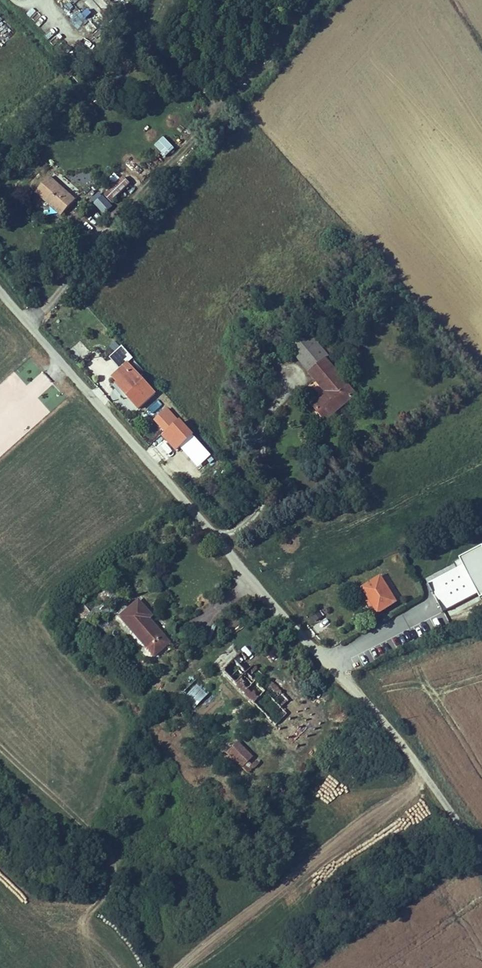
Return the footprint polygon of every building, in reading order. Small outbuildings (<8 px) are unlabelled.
[(165,139),(155,148),(166,159),(176,150),(165,139)] [(45,177),(30,193),(56,217),(71,201),(45,177)] [(100,194),(91,202),(105,218),(114,210),(100,194)] [(311,408),(324,423),(355,396),(323,360),(308,372),(327,394),(311,408)] [(84,367),(93,378),(100,372),(91,361),(84,367)] [(151,393),(124,363),(108,378),(135,407),(151,393)] [(38,395),(52,383),(42,372),(28,384),(38,395)] [(178,425),(161,440),(168,448),(175,442),(177,444),(183,439),(180,436),(184,432),(178,425)] [(479,549),(450,564),(454,571),(425,586),(439,613),(473,595),(476,602),(481,599),(481,554),(479,549)] [(392,602),(377,577),(360,588),(375,613),(392,602)] [(116,615),(152,654),(166,640),(145,617),(149,614),(134,599),(116,615)] [(210,661),(274,724),(292,706),(229,642),(210,661)] [(184,694),(196,705),(207,692),(195,682),(184,694)] [(292,706),(274,724),(295,746),(318,723),(297,701),(292,706)] [(235,741),(225,749),(244,770),(254,761),(235,741)]
